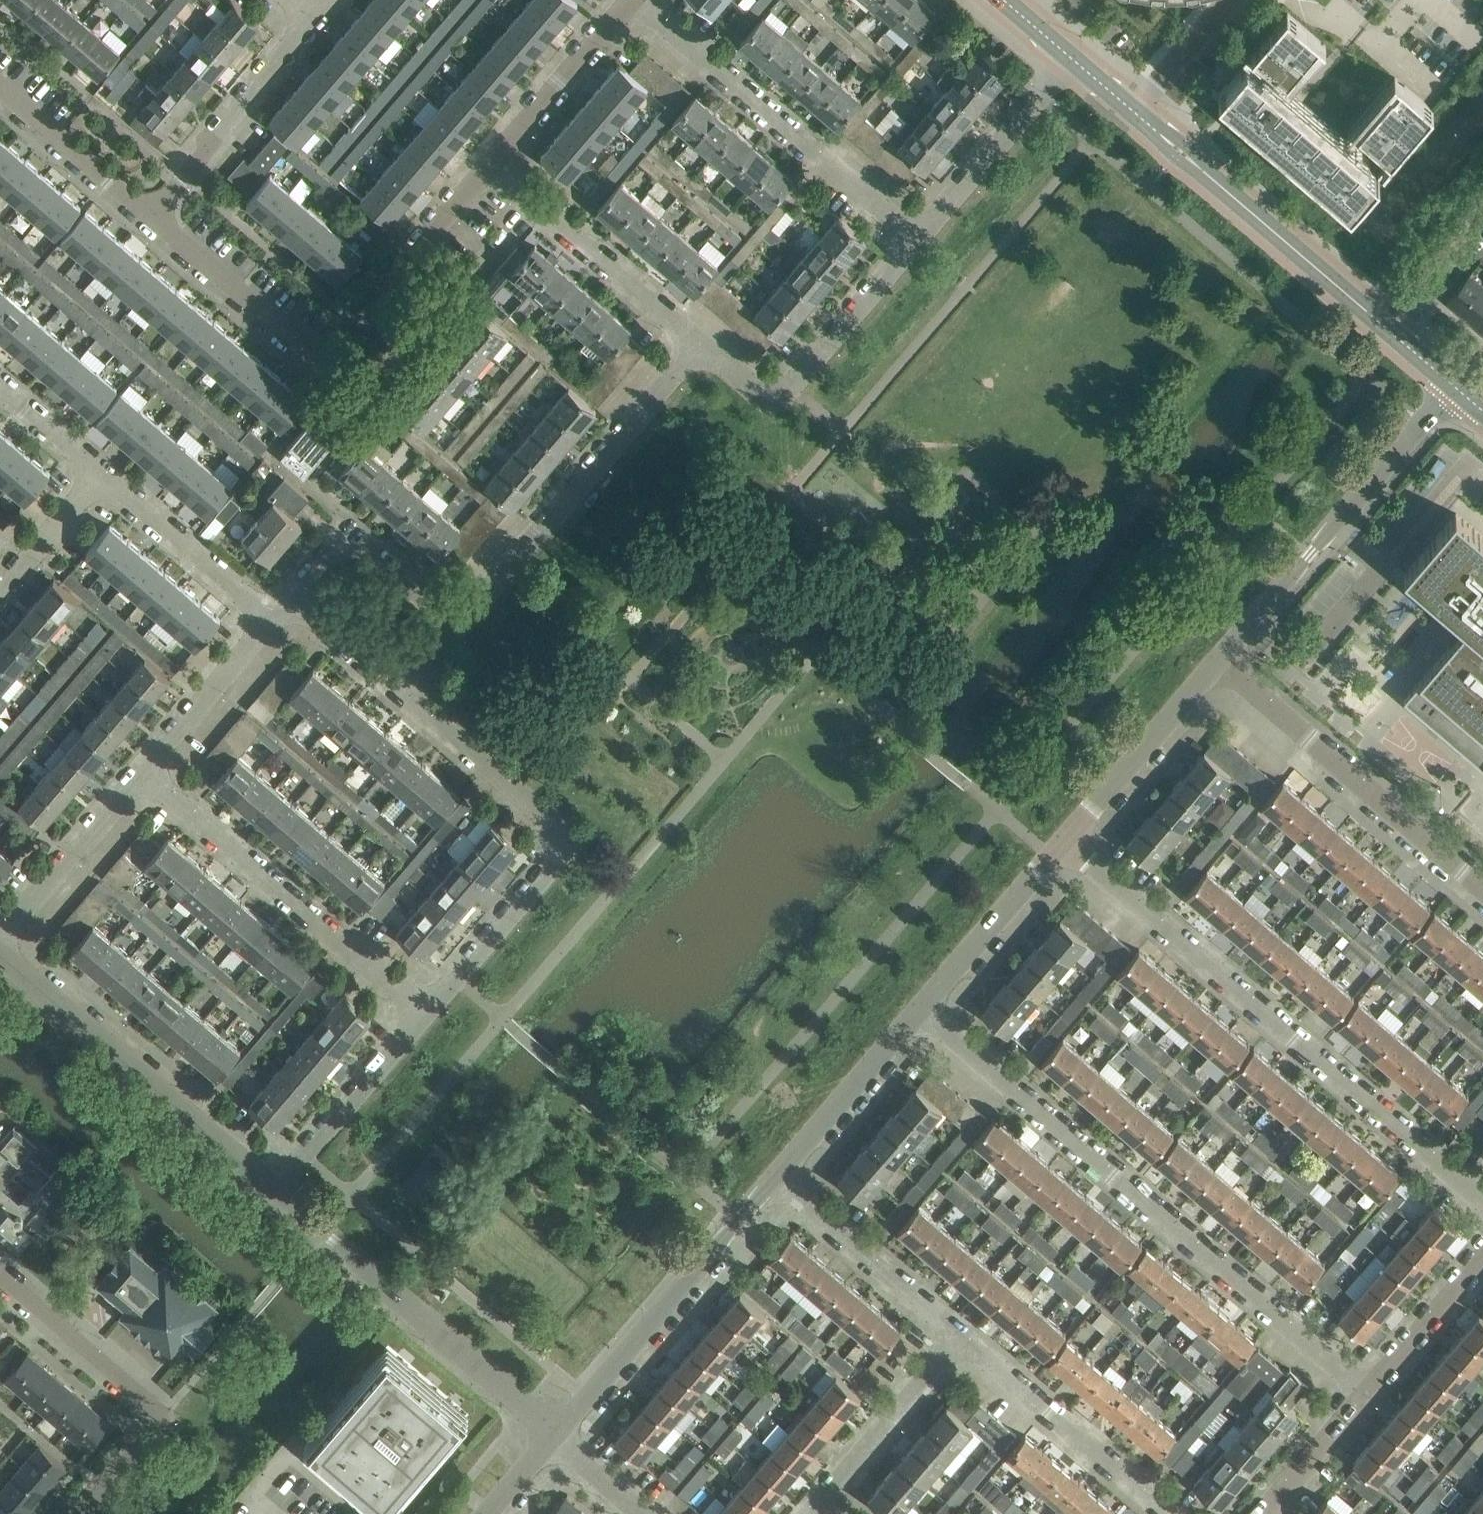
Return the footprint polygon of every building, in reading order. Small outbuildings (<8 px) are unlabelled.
[(27,14),(39,0),(11,0),(27,14)] [(60,0),(39,0),(27,14),(45,30),(66,5),(60,0)] [(120,15),(128,6),(121,0),(103,0),(120,15)] [(148,0),(133,0),(132,1),(150,17),(158,9),(148,0)] [(175,15),(188,0),(173,0),(166,8),(175,15)] [(243,42),(258,23),(231,0),(213,0),(226,11),(218,21),(243,42)] [(389,0),(373,0),(364,10),(392,34),(408,16),(389,0)] [(408,16),(421,0),(389,0),(408,16)] [(468,5),(463,0),(459,0),(445,16),(453,23),(468,5)] [(481,15),(494,0),(480,0),(473,9),(481,15)] [(562,21),(537,0),(531,0),(518,15),(546,39),(562,21)] [(562,21),(577,3),(574,0),(537,0),(562,21)] [(712,14),(713,13),(724,0),(695,0),(712,14)] [(747,10),(755,17),(769,0),(756,0),(747,10)] [(801,12),(807,5),(802,0),(787,0),(801,12)] [(830,16),(837,9),(827,0),(811,0),(830,16)] [(893,21),(911,0),(878,0),(874,5),(893,21)] [(936,11),(923,0),(911,0),(893,21),(912,38),(936,11)] [(45,30),(63,45),(84,21),(66,5),(45,30)] [(807,5),(801,12),(820,29),(827,21),(807,5)] [(128,6),(120,15),(139,30),(146,22),(128,6)] [(166,8),(151,26),(159,33),(175,15),(166,8)] [(457,27),(465,33),(481,15),(473,9),(457,27)] [(850,33),(856,25),(837,9),(830,16),(850,33)] [(392,34),(364,10),(348,29),(376,53),(392,34)] [(755,17),(747,10),(731,29),(739,36),(755,17)] [(1227,83),(1219,93),(1220,94),(1236,108),(1351,206),(1360,196),(1431,113),(1434,109),(1395,77),(1394,78),(1400,84),(1394,91),(1393,90),(1358,130),(1369,139),(1361,148),(1374,159),(1369,165),(1278,86),(1284,79),(1286,81),(1319,42),(1325,47),(1326,45),(1321,41),(1288,12),(1286,14),(1227,83)] [(518,15),(502,34),(530,58),(546,39),(518,15)] [(940,15),(923,34),(931,41),(948,21),(940,15)] [(437,41),(453,23),(445,16),(430,35),(437,41)] [(760,60),(784,32),(764,16),(741,43),(760,60)] [(102,36),(84,21),(63,45),(81,60),(102,36)] [(203,39),(227,60),(243,42),(218,21),(203,39)] [(827,21),(820,29),(839,45),(846,37),(827,21)] [(869,49),(875,42),(856,25),(850,33),(869,49)] [(135,44),(144,51),(159,33),(151,26),(135,44)] [(102,36),(81,60),(100,76),(120,52),(128,43),(110,27),(102,36)] [(457,27),(442,45),(449,52),(465,33),(457,27)] [(376,53),(348,29),(332,47),(360,71),(376,53)] [(193,30),(178,49),(187,57),(212,78),(227,60),(203,39),(193,30)] [(784,32),(760,60),(779,76),(803,49),(784,32)] [(515,76),(530,58),(502,34),(487,52),(515,76)] [(915,60),(931,41),(923,34),(907,53),(915,60)] [(437,41),(430,35),(414,53),(421,60),(437,41)] [(865,54),(846,37),(839,45),(858,61),(865,54)] [(888,66),(895,58),(875,42),(869,49),(888,66)] [(135,44),(120,62),(129,69),(144,51),(135,44)] [(426,64),(434,70),(449,52),(442,45),(426,64)] [(360,71),(332,47),(317,66),(345,89),(360,71)] [(803,49),(779,76),(798,92),(822,65),(803,49)] [(981,50),(964,69),(992,93),(1008,73),(981,50)] [(487,52),(471,70),(499,94),(515,76),(487,52)] [(629,72),(638,79),(655,60),(646,52),(629,72)] [(421,60),(414,53),(398,72),(405,78),(421,60)] [(898,79),(915,60),(907,53),(891,72),(898,79)] [(884,71),(865,54),(858,61),(878,78),(884,71)] [(172,75),(196,96),(212,78),(187,57),(172,75)] [(664,68),(655,60),(638,79),(647,87),(664,68)] [(975,112),(992,93),(964,69),(954,60),(937,79),(948,88),(975,112)] [(120,62),(104,80),(113,88),(129,69),(120,62)] [(426,64),(410,82),(418,89),(434,70),(426,64)] [(604,82),(632,106),(648,87),(647,87),(638,79),(629,72),(620,64),(604,82)] [(822,65),(798,92),(818,109),(841,82),(822,65)] [(317,66),(301,84),(329,108),(339,116),(354,98),(345,89),(317,66)] [(673,75),(664,68),(647,87),(648,87),(656,95),(673,75)] [(499,94),(471,70),(455,89),(483,113),(499,94)] [(405,78),(398,72),(382,90),(390,96),(405,78)] [(882,98),(898,79),(891,72),(874,91),(882,98)] [(156,93),(181,114),(196,96),(172,75),(156,93)] [(656,95),(665,103),(682,83),(673,75),(656,95)] [(394,100),(402,107),(418,89),(410,82),(394,100)] [(604,82),(588,101),(616,124),(632,106),(604,82)] [(841,82),(818,109),(837,126),(861,98),(841,82)] [(691,91),(682,83),(665,103),(667,104),(675,110),(691,91)] [(149,102),(131,123),(144,133),(153,122),(165,132),(181,114),(156,93),(146,84),(139,92),(149,102)] [(329,108),(301,84),(285,102),(313,126),(329,108)] [(959,131),(975,112),(948,88),(932,107),(959,131)] [(455,89),(439,107),(467,131),(483,113),(455,89)] [(374,115),(390,96),(382,90),(367,108),(374,115)] [(865,118),(882,98),(874,91),(857,111),(865,118)] [(673,122),(692,138),(716,111),(696,94),(673,122)] [(429,98),(413,116),(424,126),(452,149),(467,131),(439,107),(429,98)] [(394,100),(379,119),(386,125),(402,107),(394,100)] [(588,101),(572,119),(600,143),(616,124),(588,101)] [(285,102),(269,121),(278,128),(297,145),(299,142),(308,150),(320,136),(311,128),(313,126),(285,102)] [(659,129),(675,110),(667,104),(651,123),(659,129)] [(892,106),(875,126),(876,127),(885,135),(894,143),(903,150),(912,158),(921,166),(926,170),(942,150),(915,127),(907,120),(892,106)] [(942,150),(959,131),(932,107),(915,127),(942,150)] [(359,133),(374,115),(367,108),(351,126),(359,133)] [(716,111),(692,138),(711,155),(735,128),(716,111)] [(851,138),(867,119),(865,118),(857,111),(842,130),(851,138)] [(363,137),(371,143),(386,125),(379,119),(363,137)] [(572,119),(557,137),(585,161),(600,143),(572,119)] [(851,138),(860,146),(876,127),(875,126),(867,119),(851,138)] [(651,123),(635,141),(643,147),(659,129),(651,123)] [(343,151),(359,133),(351,126),(335,145),(343,151)] [(424,126),(408,144),(436,168),(452,149),(424,126)] [(869,153),(885,135),(876,127),(860,146),(869,153)] [(711,155),(730,171),(754,144),(735,128),(711,155)] [(274,133),(249,162),(263,174),(288,144),(274,133)] [(869,153),(878,161),(894,143),(885,135),(869,153)] [(363,137),(347,155),(355,162),(364,151),(371,143),(363,137)] [(569,179),(585,161),(557,137),(541,156),(569,179)] [(635,141),(620,159),(627,165),(643,147),(635,141)] [(649,149),(668,166),(675,159),(655,142),(649,149)] [(887,169),(903,150),(894,143),(878,161),(887,169)] [(2,188),(26,160),(8,144),(0,153),(0,190),(2,188)] [(392,162),(420,186),(436,168),(408,144),(392,162)] [(730,171),(749,188),(773,161),(754,144),(730,171)] [(327,170),(343,151),(335,145),(319,163),(327,170)] [(293,148),(286,156),(305,172),(311,164),(293,148)] [(887,169),(896,176),(912,158),(903,150),(887,169)] [(645,154),(638,162),(658,178),(664,171),(645,154)] [(331,174),(339,180),(355,162),(347,155),(331,174)] [(244,157),(236,167),(255,183),(263,174),(249,162),(244,157)] [(906,185),(921,166),(912,158),(896,176),(906,185)] [(620,159),(604,177),(612,184),(627,165),(620,159)] [(668,166),(687,183),(694,175),(675,159),(668,166)] [(2,188),(20,204),(44,176),(26,160),(2,188)] [(792,178),(773,161),(749,188),(769,205),(792,178)] [(392,162),(377,180),(405,204),(420,186),(392,162)] [(305,172),(323,188),(330,180),(311,164),(305,172)] [(247,192),(255,183),(236,167),(228,176),(247,192)] [(664,171),(658,178),(677,195),(683,187),(664,171)] [(271,174),(247,202),(265,218),(289,190),(271,174)] [(706,199),(713,192),(694,175),(687,183),(706,199)] [(20,204),(38,219),(62,191),(44,176),(20,204)] [(596,202),(612,184),(604,177),(588,196),(596,202)] [(330,180),(323,188),(341,203),(348,196),(330,180)] [(405,204),(377,180),(361,199),(389,223),(405,204)] [(805,188),(797,181),(781,201),(788,207),(805,188)] [(617,226),(640,199),(621,182),(597,210),(617,226)] [(683,187),(677,195),(696,211),(702,204),(683,187)] [(289,190),(265,218),(284,234),(307,206),(289,190)] [(38,219),(57,235),(81,207),(62,191),(38,219)] [(725,216),(732,208),(713,192),(706,199),(725,216)] [(341,203),(359,219),(366,211),(348,196),(341,203)] [(636,243),(659,215),(640,199),(617,226),(636,243)] [(781,201),(764,220),(772,226),(788,207),(781,201)] [(702,204),(696,211),(715,228),(721,220),(702,204)] [(326,221),(307,206),(284,234),(302,249),(326,221)] [(745,233),(751,225),(732,208),(725,216),(745,233)] [(62,239),(80,255),(104,227),(86,211),(62,239)] [(366,211),(359,219),(378,235),(385,227),(366,211)] [(655,259),(679,232),(659,215),(636,243),(655,259)] [(821,236),(849,259),(865,240),(838,216),(821,236)] [(741,237),(721,220),(715,228),(734,245),(741,237)] [(772,226),(764,220),(748,239),(755,246),(772,226)] [(302,249),(320,265),(344,237),(326,221),(302,249)] [(16,246),(22,238),(4,223),(0,227),(0,233),(16,246)] [(371,242),(378,235),(366,225),(360,232),(371,242)] [(80,255),(99,271),(123,243),(104,227),(80,255)] [(674,275),(698,248),(679,232),(655,259),(674,275)] [(805,255),(832,278),(849,259),(821,236),(805,255)] [(362,253),(344,237),(320,265),(339,281),(362,253)] [(34,262),(40,254),(22,238),(16,246),(34,262)] [(748,239),(731,258),(739,265),(755,246),(748,239)] [(5,258),(12,250),(0,241),(0,254),(5,258)] [(99,271),(90,281),(108,297),(117,286),(141,258),(123,243),(99,271)] [(517,246),(494,273),(504,282),(504,281),(523,298),(531,289),(554,262),(558,258),(550,252),(547,256),(535,245),(527,255),(517,246)] [(694,292),(718,265),(698,248),(674,275),(694,292)] [(788,274),(816,298),(832,278),(805,255),(788,274)] [(39,266),(57,282),(64,274),(45,258),(39,266)] [(117,286),(135,302),(159,274),(141,258),(117,286)] [(714,278),(722,284),(739,265),(731,258),(714,278)] [(550,305),(573,278),(554,262),(531,289),(550,305)] [(135,302),(127,311),(146,327),(153,318),(177,290),(159,274),(135,302)] [(772,293),(800,317),(816,298),(788,274),(772,293)] [(1467,318),(1482,300),(1482,287),(1469,275),(1447,300),(1467,318)] [(569,322),(592,295),(573,278),(550,305),(569,322)] [(724,286),(722,284),(714,278),(699,296),(708,305),(724,286)] [(733,294),(724,286),(708,305),(717,312),(733,294)] [(480,288),(473,297),(483,306),(502,323),(509,315),(510,314),(480,288)] [(172,334),(196,306),(177,290),(153,318),(172,334)] [(2,337),(26,309),(7,293),(0,301),(0,336),(2,337)] [(760,317),(769,324),(779,333),(783,336),(800,317),(772,293),(755,313),(760,317)] [(726,320),(742,302),(733,294),(717,312),(726,320)] [(592,295),(569,322),(588,338),(612,311),(592,295)] [(1482,331),(1482,300),(1467,318),(1482,331)] [(751,309),(742,302),(726,320),(735,327),(751,309)] [(172,334),(191,350),(215,322),(196,306),(172,334)] [(2,337),(20,353),(44,325),(26,309),(2,337)] [(751,309),(735,327),(744,335),(760,317),(755,313),(751,309)] [(479,311),(462,330),(490,354),(506,334),(479,311)] [(612,311),(588,338),(608,355),(611,352),(618,343),(627,334),(631,328),(612,311)] [(502,323),(521,339),(528,331),(509,315),(502,323)] [(769,324),(760,317),(744,335),(753,343),(769,324)] [(209,365),(233,337),(215,322),(191,350),(209,365)] [(769,324),(753,343),(763,351),(779,333),(769,324)] [(20,353),(38,369),(62,341),(44,325),(20,353)] [(462,330),(447,348),(474,372),(490,354),(462,330)] [(541,356),(547,348),(528,331),(521,339),(541,356)] [(618,343),(637,359),(645,349),(627,334),(618,343)] [(149,361),(155,353),(137,337),(130,345),(149,361)] [(209,365),(227,381),(251,353),(233,337),(209,365)] [(38,369),(56,384),(80,356),(62,341),(38,369)] [(629,368),(637,359),(618,343),(611,352),(629,368)] [(447,348),(429,369),(457,392),(474,372),(447,348)] [(541,356),(560,372),(566,364),(547,348),(541,356)] [(528,352),(511,372),(518,378),(535,359),(528,352)] [(603,361),(622,377),(629,368),(611,352),(608,355),(603,361)] [(149,361),(167,377),(174,369),(155,353),(149,361)] [(245,396),(269,368),(251,353),(227,381),(245,396)] [(56,384),(75,400),(99,372),(80,356),(56,384)] [(614,386),(622,377),(603,361),(595,370),(614,386)] [(531,389),(547,369),(540,363),(523,382),(531,389)] [(566,364),(560,372),(579,389),(586,381),(566,364)] [(145,365),(138,372),(157,389),(164,381),(145,365)] [(245,396),(264,412),(288,384),(269,368),(245,396)] [(429,369),(413,388),(440,411),(457,392),(429,369)] [(588,379),(606,395),(614,386),(595,370),(588,379)] [(99,372),(75,400),(93,415),(117,387),(99,372)] [(511,372),(495,390),(503,396),(518,378),(511,372)] [(598,405),(606,395),(588,379),(586,381),(579,389),(598,405)] [(523,382),(508,400),(515,407),(531,389),(523,382)] [(122,392),(98,419),(117,436),(141,408),(148,399),(130,383),(122,392)] [(306,400),(288,384),(264,412),(282,428),(306,400)] [(569,387),(552,407),(579,430),(596,411),(569,387)] [(413,388),(396,407),(424,431),(440,411),(413,388)] [(495,390),(478,410),(486,417),(503,396),(495,390)] [(222,423),(229,416),(210,400),(204,408),(222,423)] [(508,400),(490,421),(498,427),(515,407),(508,400)] [(552,407),(537,425),(564,448),(579,430),(552,407)] [(117,436),(135,451),(159,423),(141,408),(117,436)] [(478,410),(462,429),(469,436),(486,417),(478,410)] [(282,454),(305,473),(341,430),(319,411),(282,454)] [(386,419),(406,436),(412,429),(392,412),(386,419)] [(222,423),(240,439),(247,431),(229,416),(222,423)] [(490,421),(474,440),(481,446),(498,427),(490,421)] [(135,451),(153,467),(177,439),(159,423),(135,451)] [(537,425),(519,445),(546,469),(564,448),(537,425)] [(177,439),(153,467),(171,482),(195,455),(204,444),(186,428),(177,439)] [(269,443),(268,443),(250,428),(247,431),(240,439),(259,455),(269,443)] [(406,436),(425,453),(431,445),(412,429),(406,436)] [(452,455),(469,436),(462,429),(445,449),(452,455)] [(13,441),(0,430),(0,457),(13,441)] [(481,446),(474,440),(457,459),(465,466),(481,446)] [(31,457),(13,441),(0,457),(0,478),(8,485),(31,457)] [(237,443),(230,451),(248,467),(255,459),(237,443)] [(340,472),(360,489),(383,462),(364,445),(340,472)] [(425,453),(444,469),(450,462),(431,445),(425,453)] [(546,469),(519,445),(503,464),(530,488),(546,469)] [(171,482),(190,498),(214,470),(195,455),(171,482)] [(26,501),(50,473),(31,457),(8,485),(26,501)] [(214,470),(190,498),(208,514),(241,475),(223,460),(214,470)] [(360,489),(379,506),(403,478),(383,462),(360,489)] [(469,478),(450,462),(444,469),(463,485),(469,478)] [(503,464),(486,484),(513,507),(530,488),(503,464)] [(258,519),(286,543),(302,524),(293,516),(309,498),(284,477),(267,496),(273,501),(258,519)] [(379,506),(398,522),(422,495),(403,478),(379,506)] [(463,485),(483,502),(489,495),(469,478),(463,485)] [(422,495),(398,522),(417,538),(441,511),(449,502),(429,486),(422,495)] [(483,502),(481,504),(499,520),(507,510),(489,495),(483,502)] [(240,504),(231,496),(215,515),(224,523),(240,504)] [(491,529),(499,520),(481,504),(473,513),(491,529)] [(437,555),(442,550),(450,540),(458,531),(460,528),(441,511),(417,538),(437,555)] [(9,520),(0,512),(0,525),(3,528),(10,520),(9,520)] [(473,513),(465,522),(484,538),(491,529),(473,513)] [(1482,767),(1482,766),(1482,536),(1456,513),(1404,573),(1466,626),(1404,699),(1482,767)] [(270,561),(286,543),(258,519),(242,538),(270,561)] [(476,547),(484,538),(465,522),(460,528),(458,531),(476,547)] [(86,552),(105,568),(129,540),(110,524),(86,552)] [(218,530),(210,539),(216,544),(223,535),(218,530)] [(468,556),(476,547),(458,531),(450,540),(468,556)] [(147,556),(129,540),(105,568),(123,584),(147,556)] [(468,556),(450,540),(442,550),(460,566),(468,556)] [(123,584),(141,600),(165,572),(147,556),(123,584)] [(82,595),(88,587),(70,572),(63,579),(82,595)] [(159,615),(183,587),(165,572),(141,600),(159,615)] [(78,600),(54,579),(38,598),(62,618),(78,600)] [(100,611),(107,603),(88,587),(82,595),(100,611)] [(159,615),(178,631),(202,603),(183,587),(159,615)] [(62,618),(38,598),(22,616),(46,636),(62,618)] [(118,626),(125,618),(107,603),(100,611),(118,626)] [(196,647),(220,619),(202,603),(178,631),(196,647)] [(22,616),(7,634),(31,655),(46,636),(22,616)] [(136,642),(143,634),(125,618),(118,626),(136,642)] [(98,623),(85,638),(94,646),(107,631),(98,623)] [(15,673),(31,655),(7,634),(0,642),(0,660),(15,673)] [(155,658),(162,650),(143,634),(136,642),(155,658)] [(99,650),(108,657),(120,643),(111,635),(99,650)] [(81,661),(94,646),(85,638),(72,653),(81,661)] [(99,650),(85,665),(95,673),(108,657),(99,650)] [(146,658),(130,676),(154,697),(170,678),(146,658)] [(66,659),(53,674),(63,682),(75,667),(66,659)] [(15,673),(0,660),(0,690),(15,673)] [(279,671),(298,686),(306,677),(287,661),(279,671)] [(290,695),(308,712),(331,685),(313,669),(306,677),(298,686),(290,695)] [(80,671),(67,686),(76,694),(89,679),(80,671)] [(279,671),(271,680),(290,695),(298,686),(279,671)] [(49,697),(63,682),(53,674),(40,690),(49,697)] [(154,697),(130,676),(114,695),(138,715),(154,697)] [(282,705),(290,695),(271,680),(264,689),(282,705)] [(331,685),(308,712),(327,727),(350,700),(331,685)] [(67,686),(54,702),(63,709),(76,694),(67,686)] [(264,689),(256,698),(274,714),(282,705),(264,689)] [(114,695),(99,713),(122,733),(138,715),(114,695)] [(35,696),(22,711),(31,718),(44,703),(35,696)] [(266,723),(271,717),(274,714),(256,698),(248,708),(266,723)] [(327,727),(345,743),(368,716),(350,700),(327,727)] [(49,708),(36,723),(45,730),(58,715),(49,708)] [(18,734),(31,718),(22,711),(9,726),(18,734)] [(254,737),(256,734),(262,728),(243,712),(235,721),(254,737)] [(83,731),(107,752),(122,733),(99,713),(83,731)] [(368,716),(345,743),(363,759),(386,732),(368,716)] [(290,733),(271,717),(266,723),(285,739),(290,733)] [(235,721),(228,731),(246,746),(254,737),(235,721)] [(36,723),(23,738),(32,746),(45,730),(36,723)] [(281,744),(262,728),(256,734),(275,750),(281,744)] [(83,731),(67,749),(91,770),(107,752),(83,731)] [(238,755),(246,746),(228,731),(220,740),(238,755)] [(0,736),(0,755),(13,740),(4,732),(0,736)] [(363,759),(381,774),(404,747),(386,732),(363,759)] [(285,739),(303,755),(308,749),(290,733),(285,739)] [(1229,741),(1220,733),(1205,751),(1214,759),(1229,741)] [(212,749),(230,765),(238,755),(220,740),(212,749)] [(1238,749),(1229,741),(1214,759),(1224,766),(1238,749)] [(59,743),(44,761),(52,768),(76,788),(91,770),(67,749),(59,743)] [(18,744),(5,759),(14,767),(27,752),(18,744)] [(281,744),(275,750),(294,766),(299,760),(281,744)] [(404,747),(381,774),(400,790),(423,763),(404,747)] [(204,758),(222,774),(230,765),(212,749),(204,758)] [(326,765),(308,749),(303,755),(321,771),(326,765)] [(1238,749),(1224,766),(1231,773),(1231,774),(1232,775),(1247,757),(1238,749)] [(1188,769),(1215,792),(1231,774),(1231,773),(1224,766),(1214,759),(1205,751),(1204,750),(1188,769)] [(215,782),(234,798),(257,771),(238,755),(230,765),(222,774),(215,782)] [(1257,765),(1247,757),(1232,775),(1242,783),(1257,765)] [(0,765),(0,782),(1,782),(14,767),(5,759),(0,765)] [(294,766),(312,781),(317,775),(299,760),(294,766)] [(400,790),(418,805),(441,779),(423,763),(400,790)] [(321,771),(339,786),(344,780),(326,765),(321,771)] [(1257,765),(1242,783),(1251,791),(1266,773),(1257,765)] [(52,768),(36,786),(60,806),(76,788),(52,768)] [(1199,810),(1215,792),(1188,769),(1172,787),(1199,810)] [(257,771),(234,798),(252,814),(275,787),(257,771)] [(1275,781),(1266,773),(1251,791),(1260,799),(1275,781)] [(317,775),(312,781),(330,797),(335,791),(317,775)] [(460,795),(441,779),(418,805),(437,822),(460,795)] [(363,796),(344,780),(339,786),(358,802),(363,796)] [(1262,805),(1281,821),(1302,797),(1283,781),(1262,805)] [(20,805),(44,825),(60,806),(36,786),(20,805)] [(252,814),(270,830),(293,803),(275,787),(252,814)] [(1183,828),(1199,810),(1172,787),(1157,805),(1183,828)] [(330,797),(348,812),(354,806),(335,791),(330,797)] [(1236,810),(1244,817),(1260,799),(1251,791),(1236,810)] [(358,802),(376,817),(381,811),(363,796),(358,802)] [(1320,812),(1302,797),(1281,821),(1299,837),(1320,812)] [(454,822),(470,804),(464,798),(448,817),(454,822)] [(1223,799),(1207,817),(1220,828),(1228,835),(1244,817),(1236,810),(1223,799)] [(6,801),(0,808),(0,811),(14,823),(21,814),(6,801)] [(293,803),(270,830),(289,845),(312,818),(293,803)] [(1168,846),(1183,828),(1157,805),(1141,823),(1168,846)] [(354,806),(348,812),(367,828),(372,822),(354,806)] [(376,817),(394,833),(399,827),(381,811),(376,817)] [(1299,837),(1317,852),(1338,828),(1320,812),(1299,837)] [(40,830),(21,814),(14,823),(32,839),(40,830)] [(1264,823),(1254,815),(1236,835),(1245,842),(1253,833),(1254,834),(1264,823)] [(448,817),(432,835),(439,841),(454,822),(448,817)] [(289,845),(307,861),(330,834),(312,818),(289,845)] [(367,828),(385,844),(390,838),(372,822),(367,828)] [(476,841),(502,864),(519,845),(492,822),(476,841)] [(1151,865),(1168,846),(1141,823),(1124,842),(1151,865)] [(418,843),(399,827),(394,833),(413,849),(418,843)] [(1213,853),(1228,835),(1220,828),(1204,846),(1213,853)] [(1357,843),(1338,828),(1317,852),(1335,868),(1357,843)] [(135,839),(153,855),(161,845),(143,830),(135,839)] [(1253,833),(1245,842),(1255,851),(1263,842),(1253,833)] [(330,834),(307,861),(325,877),(348,850),(330,834)] [(423,859),(439,841),(432,835),(417,854),(423,859)] [(168,837),(161,845),(153,855),(145,864),(164,880),(187,853),(168,837)] [(390,838),(385,844),(404,860),(409,854),(390,838)] [(127,848),(145,864),(153,855),(135,839),(127,848)] [(476,841),(460,859),(487,882),(502,864),(476,841)] [(1273,851),(1263,842),(1255,851),(1265,860),(1273,851)] [(1335,868),(1354,884),(1375,859),(1357,843),(1335,868)] [(1197,871),(1213,853),(1204,846),(1189,864),(1197,871)] [(1233,856),(1243,865),(1251,856),(1241,847),(1233,856)] [(14,860),(0,848),(0,876),(14,860)] [(127,848),(118,858),(137,874),(145,864),(127,848)] [(325,877),(343,892),(366,865),(348,850),(325,877)] [(164,880),(182,896),(205,869),(187,853),(164,880)] [(417,854),(401,872),(407,877),(423,859),(417,854)] [(1254,873),(1262,864),(1251,856),(1243,865),(1254,873)] [(118,858),(111,866),(129,882),(137,874),(118,858)] [(444,877),(471,900),(487,882),(460,859),(444,877)] [(1393,875),(1375,859),(1354,884),(1372,899),(1393,875)] [(1182,890),(1197,871),(1189,864),(1173,883),(1182,890)] [(1289,864),(1281,873),(1292,882),(1299,873),(1289,864)] [(362,908),(385,881),(366,865),(343,892),(362,908)] [(103,876),(121,892),(127,885),(129,882),(111,866),(103,876)] [(182,896),(174,905),(186,915),(194,906),(200,911),(223,884),(205,869),(182,896)] [(1186,894),(1205,910),(1226,885),(1207,869),(1186,894)] [(1270,871),(1262,880),(1270,887),(1280,896),(1288,887),(1278,878),(1270,871)] [(401,872),(386,890),(392,895),(407,877),(401,872)] [(1310,882),(1299,873),(1292,882),(1302,891),(1310,882)] [(1372,899),(1390,915),(1411,890),(1393,875),(1372,899)] [(444,877),(429,895),(456,918),(471,900),(444,877)] [(99,881),(91,890),(109,906),(112,902),(117,896),(99,881)] [(200,911),(218,927),(241,900),(223,884),(200,911)] [(145,901),(127,885),(121,892),(140,908),(145,901)] [(1223,926),(1244,901),(1226,885),(1205,910),(1223,926)] [(1290,905),(1298,896),(1288,887),(1280,896),(1290,905)] [(101,915),(109,906),(91,890),(83,899),(101,915)] [(396,899),(392,895),(386,890),(369,909),(380,918),(396,899)] [(1430,906),(1411,890),(1390,915),(1409,931),(1430,906)] [(413,914),(440,937),(456,918),(429,895),(413,914)] [(136,912),(117,896),(112,902),(131,918),(136,912)] [(1326,896),(1318,905),(1328,913),(1336,904),(1326,896)] [(75,908),(94,924),(101,915),(83,899),(75,908)] [(218,927),(237,942),(260,916),(241,900),(218,927)] [(140,908),(158,923),(164,917),(145,901),(140,908)] [(1061,919),(1070,927),(1085,909),(1076,901),(1061,919)] [(1223,926),(1241,941),(1262,917),(1244,901),(1223,926)] [(1346,913),(1336,904),(1328,913),(1338,922),(1346,913)] [(67,918),(86,933),(94,924),(75,908),(67,918)] [(1070,927),(1079,935),(1094,917),(1085,909),(1070,927)] [(1306,918),(1316,927),(1324,918),(1314,909),(1306,918)] [(1434,910),(1413,935),(1432,951),(1453,926),(1434,910)] [(154,928),(136,912),(131,918),(149,934),(154,928)] [(424,956),(440,937),(413,914),(397,933),(424,956)] [(237,942),(255,958),(278,931),(260,916),(237,942)] [(158,923),(176,939),(182,933),(164,917),(158,923)] [(1087,941),(1088,943),(1103,925),(1094,917),(1079,935),(1087,941)] [(1259,957),(1280,932),(1262,917),(1241,941),(1259,957)] [(59,927),(78,942),(86,933),(67,918),(59,927)] [(1087,941),(1079,935),(1070,927),(1061,919),(1060,918),(1044,937),(1071,960),(1087,941)] [(1327,936),(1334,927),(1324,918),(1316,927),(1327,936)] [(94,924),(86,933),(78,942),(71,951),(89,967),(112,940),(94,924)] [(1088,943),(1097,950),(1112,933),(1103,925),(1088,943)] [(1471,942),(1453,926),(1432,951),(1450,966),(1471,942)] [(1362,927),(1354,936),(1364,945),(1372,936),(1362,927)] [(149,934),(167,950),(173,944),(154,928),(149,934)] [(255,958),(273,974),(296,947),(278,931),(255,958)] [(1259,957),(1277,972),(1298,948),(1280,932),(1259,957)] [(176,939),(195,955),(200,948),(182,933),(176,939)] [(1097,950),(1107,958),(1122,941),(1112,933),(1097,950)] [(1383,944),(1372,936),(1364,945),(1375,954),(1383,944)] [(1071,960),(1044,937),(1028,955),(1055,978),(1071,960)] [(89,967),(108,982),(131,956),(112,940),(89,967)] [(1107,958),(1108,959),(1116,966),(1131,949),(1122,941),(1107,958)] [(1343,950),(1353,958),(1361,949),(1350,941),(1343,950)] [(1450,966),(1468,982),(1482,965),(1482,952),(1471,942),(1450,966)] [(191,959),(173,944),(167,950),(186,965),(191,959)] [(315,963),(296,947),(273,974),(292,990),(315,963)] [(195,955),(213,970),(218,964),(200,948),(195,955)] [(1296,988),(1317,964),(1298,948),(1277,972),(1296,988)] [(1118,973),(1137,989),(1157,964),(1139,949),(1118,973)] [(1363,967),(1371,958),(1361,949),(1353,958),(1363,967)] [(1055,978),(1028,955),(1013,973),(1039,996),(1055,978)] [(149,971),(131,956),(108,982),(126,998),(149,971)] [(186,965),(204,981),(209,975),(191,959),(186,965)] [(1108,959),(1091,978),(1100,985),(1116,966),(1108,959)] [(1404,963),(1396,972),(1406,981),(1414,972),(1404,963)] [(213,970),(231,986),(236,980),(218,964),(213,970)] [(1176,980),(1157,964),(1137,989),(1155,1005),(1176,980)] [(1296,988),(1314,1004),(1335,979),(1317,964),(1296,988)] [(1468,982),(1482,995),(1482,965),(1468,982)] [(1384,969),(1376,978),(1395,994),(1403,985),(1384,969)] [(327,979),(323,975),(317,970),(301,989),(307,994),(311,998),(327,979)] [(126,998),(144,1014),(167,987),(149,971),(126,998)] [(1424,980),(1414,972),(1406,981),(1417,990),(1424,980)] [(1013,973),(997,991),(1024,1014),(1030,1020),(1040,1009),(1033,1003),(1039,996),(1013,973)] [(227,991),(209,975),(204,981),(222,997),(227,991)] [(1100,985),(1091,978),(1076,996),(1084,1003),(1100,985)] [(1314,1004),(1333,1020),(1354,995),(1335,979),(1314,1004)] [(231,986),(249,1002),(255,995),(236,980),(231,986)] [(1155,1005),(1173,1020),(1194,996),(1176,980),(1155,1005)] [(1405,1003),(1413,994),(1403,985),(1395,994),(1405,1003)] [(144,1014),(162,1029),(185,1002),(167,987),(144,1014)] [(307,994),(301,989),(285,1007),(291,1012),(307,994)] [(222,997),(240,1012),(246,1006),(227,991),(222,997)] [(1024,1014),(997,991),(980,1010),(1007,1033),(1024,1014)] [(328,1012),(355,1036),(371,1017),(344,994),(328,1012)] [(1440,994),(1433,1003),(1443,1012),(1451,1003),(1440,994)] [(274,1011),(255,995),(249,1002),(268,1018),(274,1011)] [(1076,996),(1060,1014),(1069,1022),(1084,1003),(1076,996)] [(1191,1036),(1212,1011),(1194,996),(1173,1020),(1191,1036)] [(1337,1024),(1356,1040),(1377,1015),(1358,999),(1337,1024)] [(1101,1010),(1111,1019),(1119,1010),(1109,1001),(1101,1010)] [(181,1045),(204,1018),(185,1002),(162,1029),(181,1045)] [(1461,1012),(1451,1003),(1443,1012),(1453,1021),(1461,1012)] [(264,1022),(246,1006),(240,1012),(259,1028),(264,1022)] [(270,1025),(276,1031),(291,1012),(285,1007),(270,1025)] [(1421,1017),(1431,1026),(1439,1017),(1429,1008),(1421,1017)] [(1129,1019),(1119,1010),(1111,1019),(1121,1028),(1129,1019)] [(1191,1036),(1209,1051),(1230,1027),(1212,1011),(1191,1036)] [(312,1031),(339,1054),(355,1036),(328,1012),(312,1031)] [(1060,1014),(1045,1033),(1053,1040),(1069,1022),(1060,1014)] [(1089,1024),(1099,1033),(1107,1023),(1097,1015),(1089,1024)] [(1374,1055),(1395,1031),(1377,1015),(1356,1040),(1374,1055)] [(1441,1034),(1449,1025),(1439,1017),(1431,1026),(1441,1034)] [(181,1045),(199,1061),(222,1034),(204,1018),(181,1045)] [(1461,1028),(1479,1043),(1482,1039),(1482,1031),(1469,1018),(1461,1028)] [(1117,1032),(1107,1023),(1099,1033),(1110,1041),(1117,1032)] [(254,1044),(260,1049),(276,1031),(270,1025),(254,1044)] [(1228,1068),(1249,1043),(1230,1027),(1209,1051),(1228,1068)] [(297,1049),(324,1072),(339,1054),(312,1031),(297,1049)] [(1374,1055),(1392,1071),(1413,1046),(1395,1031),(1374,1055)] [(1137,1041),(1148,1050),(1155,1041),(1145,1032),(1137,1041)] [(1045,1033),(1029,1051),(1037,1058),(1053,1040),(1045,1033)] [(218,1077),(241,1050),(222,1034),(199,1061),(218,1077)] [(1042,1062),(1061,1078),(1082,1053),(1063,1037),(1042,1062)] [(1457,1048),(1468,1057),(1475,1048),(1465,1039),(1457,1048)] [(1166,1050),(1155,1041),(1148,1050),(1158,1059),(1166,1050)] [(238,1062),(244,1067),(260,1049),(254,1044),(238,1062)] [(1126,1055),(1136,1064),(1144,1055),(1133,1046),(1126,1055)] [(1410,1087),(1431,1062),(1413,1046),(1392,1071),(1410,1087)] [(1233,1072),(1251,1088),(1272,1063),(1254,1047),(1233,1072)] [(1482,1060),(1482,1054),(1475,1048),(1468,1057),(1478,1066),(1482,1060)] [(281,1067),(308,1090),(324,1072),(297,1049),(281,1067)] [(1079,1094),(1100,1069),(1082,1053),(1061,1078),(1079,1094)] [(1154,1064),(1144,1055),(1136,1064),(1146,1073),(1154,1064)] [(1100,1069),(1079,1094),(1097,1109),(1118,1085),(1126,1076),(1108,1060),(1100,1069)] [(238,1062),(222,1081),(228,1086),(244,1067),(238,1062)] [(1410,1087),(1429,1102),(1450,1078),(1431,1062),(1410,1087)] [(1270,1103),(1291,1079),(1272,1063),(1251,1088),(1270,1103)] [(1174,1073),(1184,1081),(1192,1072),(1182,1064),(1174,1073)] [(281,1067),(266,1085),(293,1109),(308,1090),(281,1067)] [(941,1077),(932,1070),(917,1087),(926,1094),(941,1077)] [(1202,1081),(1192,1072),(1184,1081),(1194,1090),(1202,1081)] [(950,1085),(941,1077),(926,1094),(935,1102),(950,1085)] [(1162,1086),(1172,1095),(1180,1086),(1170,1077),(1162,1086)] [(1468,1094),(1450,1078),(1429,1102),(1447,1118),(1468,1094)] [(1270,1103),(1288,1119),(1309,1094),(1291,1079),(1270,1103)] [(276,1127),(277,1127),(293,1109),(266,1085),(250,1104),(276,1127)] [(943,1109),(944,1111),(959,1093),(950,1085),(935,1102),(943,1109)] [(1136,1100),(1118,1085),(1097,1109),(1115,1125),(1136,1100)] [(943,1109),(935,1102),(926,1094),(917,1087),(916,1086),(900,1105),(927,1128),(943,1109)] [(1190,1095),(1180,1086),(1172,1095),(1183,1104),(1190,1095)] [(1482,1103),(1482,1086),(1468,1104),(1476,1111),(1482,1103)] [(1207,1101),(1226,1117),(1234,1108),(1215,1092),(1207,1101)] [(968,1101),(959,1093),(944,1111),(953,1119),(968,1101)] [(1309,1094),(1288,1119),(1306,1134),(1327,1110),(1309,1094)] [(1155,1116),(1136,1100),(1115,1125),(1133,1140),(1155,1116)] [(962,1126),(978,1109),(968,1101),(953,1119),(962,1126)] [(1461,1129),(1476,1111),(1468,1104),(1452,1122),(1461,1129)] [(900,1105),(884,1123),(911,1146),(919,1153),(934,1134),(927,1128),(900,1105)] [(1226,1117),(1236,1126),(1244,1117),(1234,1108),(1226,1117)] [(987,1117),(978,1109),(962,1126),(963,1127),(972,1134),(987,1117)] [(1306,1134),(1324,1150),(1345,1126),(1327,1110),(1306,1134)] [(1204,1122),(1214,1131),(1222,1122),(1212,1113),(1204,1122)] [(1173,1132),(1155,1116),(1133,1140),(1152,1156),(1173,1132)] [(993,1157),(1014,1132),(995,1117),(974,1141),(993,1157)] [(1233,1131),(1222,1122),(1214,1131),(1225,1140),(1233,1131)] [(884,1123),(869,1141),(895,1164),(911,1146),(884,1123)] [(18,1249),(20,1249),(30,1237),(35,1231),(31,1227),(34,1223),(48,1235),(64,1216),(50,1204),(54,1201),(58,1205),(75,1186),(56,1169),(52,1174),(30,1155),(38,1146),(14,1126),(0,1142),(0,1234),(18,1249)] [(1345,1126),(1324,1150),(1342,1166),(1363,1141),(1345,1126)] [(963,1127),(947,1146),(956,1153),(972,1134),(963,1127)] [(1260,1131),(1252,1140),(1262,1149),(1270,1139),(1260,1131)] [(1032,1148),(1014,1132),(993,1157),(1011,1173),(1032,1148)] [(1157,1160),(1175,1176),(1197,1152),(1178,1136),(1157,1160)] [(1262,1149),(1273,1158),(1281,1148),(1270,1139),(1262,1149)] [(869,1141),(853,1159),(880,1182),(895,1164),(869,1141)] [(1342,1166),(1361,1181),(1382,1157),(1363,1141),(1342,1166)] [(1241,1154),(1251,1162),(1259,1153),(1248,1145),(1241,1154)] [(947,1146),(932,1164),(940,1171),(956,1153),(947,1146)] [(1050,1164),(1032,1148),(1011,1173),(1029,1188),(1050,1164)] [(1215,1167),(1197,1152),(1175,1176),(1194,1192),(1215,1167)] [(1259,1153),(1251,1162),(1261,1171),(1269,1162),(1259,1153)] [(1361,1181),(1380,1198),(1401,1173),(1382,1157),(1361,1181)] [(880,1182),(853,1159),(836,1178),(863,1201),(880,1182)] [(1299,1180),(1307,1171),(1297,1162),(1289,1171),(1299,1180)] [(932,1164),(916,1182),(925,1189),(940,1171),(932,1164)] [(1068,1179),(1050,1164),(1029,1188),(1047,1204),(1068,1179)] [(1194,1192),(1212,1208),(1233,1183),(1215,1167),(1194,1192)] [(957,1178),(967,1187),(975,1178),(965,1169),(957,1178)] [(1299,1180),(1309,1189),(1317,1180),(1307,1171),(1299,1180)] [(1277,1185),(1287,1194),(1295,1184),(1285,1176),(1277,1185)] [(985,1187),(975,1178),(967,1187),(977,1196),(985,1187)] [(1047,1204),(1065,1219),(1087,1195),(1068,1179),(1047,1204)] [(916,1182),(901,1200),(909,1208),(925,1189),(916,1182)] [(945,1192),(955,1201),(963,1191),(953,1183),(945,1192)] [(1251,1199),(1233,1183),(1212,1208),(1230,1223),(1251,1199)] [(1295,1184),(1287,1194),(1298,1202),(1305,1193),(1295,1184)] [(1386,1199),(1396,1206),(1404,1196),(1395,1188),(1386,1199)] [(973,1200),(963,1191),(955,1201),(966,1209),(973,1200)] [(1335,1211),(1343,1202),(1333,1193),(1325,1203),(1335,1211)] [(1105,1211),(1087,1195),(1065,1219),(1084,1235),(1105,1211)] [(1230,1223),(1248,1239),(1269,1214),(1251,1199),(1230,1223)] [(1387,1217),(1396,1206),(1386,1199),(1378,1209),(1387,1217)] [(885,1218),(894,1226),(909,1208),(901,1200),(885,1218)] [(993,1209),(1003,1218),(1011,1209),(1001,1200),(993,1209)] [(1335,1211),(1346,1220),(1354,1211),(1343,1202),(1335,1211)] [(898,1230),(916,1246),(937,1221),(919,1205),(898,1230)] [(1442,1246),(1458,1227),(1433,1206),(1417,1225),(1442,1246)] [(1314,1216),(1324,1225),(1332,1216),(1321,1207),(1314,1216)] [(1011,1209),(1003,1218),(1022,1234),(1029,1225),(1011,1209)] [(1123,1226),(1105,1211),(1084,1235),(1102,1251),(1123,1226)] [(982,1223),(992,1232),(1000,1223),(989,1214),(982,1223)] [(1288,1230),(1269,1214),(1248,1239),(1267,1255),(1288,1230)] [(1405,1215),(1390,1233),(1402,1243),(1426,1264),(1442,1246),(1417,1225),(1405,1215)] [(1342,1225),(1332,1216),(1324,1225),(1335,1234),(1342,1225)] [(956,1237),(937,1221),(916,1246),(935,1262),(956,1237)] [(1010,1231),(1000,1223),(992,1232),(1002,1241),(1010,1231)] [(1040,1249),(1048,1240),(1029,1225),(1022,1234),(1040,1249)] [(1364,1225),(1355,1235),(1364,1243),(1373,1233),(1364,1225)] [(1142,1242),(1123,1226),(1102,1251),(1121,1267),(1142,1242)] [(1267,1255),(1285,1270),(1306,1246),(1288,1230),(1267,1255)] [(810,1249),(791,1233),(770,1258),(788,1274),(810,1249)] [(1355,1235),(1346,1245),(1356,1253),(1364,1243),(1355,1235)] [(935,1262),(953,1277),(974,1253),(956,1237),(935,1262)] [(1058,1249),(1048,1240),(1040,1249),(1050,1258),(1058,1249)] [(1386,1261),(1411,1283),(1426,1264),(1402,1243),(1386,1261)] [(213,1327),(204,1318),(216,1304),(166,1262),(160,1269),(131,1244),(100,1280),(101,1281),(102,1280),(109,1287),(105,1292),(115,1301),(119,1296),(129,1304),(123,1311),(173,1354),(185,1340),(195,1348),(213,1327)] [(1018,1254),(1028,1263),(1036,1254),(1026,1245),(1018,1254)] [(1129,1287),(1137,1294),(1165,1262),(1146,1246),(1129,1267),(1139,1275),(1129,1287)] [(1325,1262),(1306,1246),(1285,1270),(1303,1286),(1325,1262)] [(828,1265),(810,1249),(788,1274),(807,1289),(828,1265)] [(992,1268),(974,1253),(953,1277),(971,1293),(992,1268)] [(1376,1253),(1360,1271),(1370,1280),(1395,1301),(1411,1283),(1386,1261),(1376,1253)] [(1046,1263),(1036,1254),(1028,1263),(1039,1272),(1046,1263)] [(1333,1261),(1324,1271),(1333,1279),(1342,1269),(1333,1261)] [(1155,1310),(1165,1298),(1183,1278),(1165,1262),(1137,1294),(1155,1310)] [(1066,1272),(1076,1281),(1084,1271),(1074,1263),(1066,1272)] [(807,1289),(825,1305),(846,1280),(828,1265),(807,1289)] [(971,1293),(989,1308),(1010,1284),(992,1268),(971,1293)] [(1095,1280),(1084,1271),(1076,1281),(1087,1289),(1095,1280)] [(1324,1271),(1315,1282),(1324,1290),(1333,1279),(1324,1271)] [(1360,1271),(1345,1289),(1355,1298),(1379,1319),(1395,1301),(1370,1280),(1360,1271)] [(1054,1286),(1065,1294),(1072,1285),(1062,1276),(1054,1286)] [(1165,1298),(1184,1314),(1201,1293),(1183,1278),(1165,1298)] [(771,1295),(752,1279),(744,1288),(763,1304),(771,1295)] [(825,1305),(843,1321),(864,1296),(846,1280),(825,1305)] [(1028,1299),(1010,1284),(989,1308),(1007,1324),(1028,1299)] [(1083,1294),(1072,1285),(1065,1294),(1075,1303),(1083,1294)] [(724,1311),(749,1332),(765,1313),(740,1292),(724,1311)] [(1201,1293),(1184,1314),(1202,1329),(1219,1309),(1201,1293)] [(781,1303),(771,1295),(763,1304),(773,1313),(781,1303)] [(864,1296),(843,1321),(861,1336),(883,1312),(864,1296)] [(1355,1298),(1339,1317),(1363,1338),(1379,1319),(1355,1298)] [(1007,1324),(1026,1340),(1047,1315),(1028,1299),(1007,1324)] [(1112,1311),(1118,1316),(1128,1305),(1122,1300),(1112,1311)] [(1135,1311),(1128,1305),(1118,1316),(1137,1332),(1142,1326),(1130,1316),(1135,1311)] [(1191,1341),(1210,1357),(1237,1324),(1219,1309),(1202,1329),(1191,1341)] [(733,1350),(749,1332),(724,1311),(709,1329),(733,1350)] [(1092,1322),(1105,1333),(1114,1321),(1102,1311),(1092,1322)] [(883,1312),(861,1336),(880,1352),(901,1328),(883,1312)] [(1463,1333),(1482,1350),(1482,1317),(1479,1314),(1463,1333)] [(1066,1331),(1047,1315),(1026,1340),(1044,1356),(1066,1331)] [(789,1326),(799,1335),(807,1326),(797,1317),(789,1326)] [(1121,1327),(1114,1321),(1105,1333),(1111,1338),(1121,1327)] [(1228,1352),(1238,1360),(1256,1340),(1237,1324),(1210,1357),(1218,1364),(1228,1352)] [(807,1326),(799,1335),(809,1344),(817,1335),(807,1326)] [(733,1350),(709,1329),(693,1347),(717,1369),(733,1350)] [(1148,1342),(1155,1347),(1164,1336),(1158,1331),(1148,1342)] [(1472,1372),(1482,1359),(1482,1350),(1463,1333),(1447,1351),(1472,1372)] [(1155,1347),(1173,1363),(1182,1352),(1164,1336),(1155,1347)] [(1049,1360),(1068,1376),(1085,1355),(1067,1339),(1049,1360)] [(773,1353),(782,1361),(791,1350),(782,1342),(773,1353)] [(717,1369),(693,1347),(677,1366),(702,1387),(717,1369)] [(1151,1352),(1144,1347),(1134,1358),(1141,1364),(1151,1352)] [(1258,1347),(1246,1361),(1258,1371),(1274,1386),(1286,1372),(1258,1347)] [(825,1358),(836,1366),(843,1357),(833,1349),(825,1358)] [(464,1415),(415,1374),(388,1351),(310,1442),(385,1507),(464,1415)] [(1456,1390),(1472,1372),(1447,1351),(1432,1369),(1456,1390)] [(1157,1358),(1151,1352),(1141,1364),(1147,1369),(1157,1358)] [(1182,1352),(1173,1363),(1191,1378),(1200,1367),(1182,1352)] [(26,1396),(48,1370),(28,1353),(5,1378),(26,1396)] [(773,1371),(782,1361),(773,1353),(764,1363),(773,1371)] [(796,1354),(787,1365),(796,1373),(805,1362),(796,1354)] [(1103,1371),(1085,1355),(1068,1376),(1086,1391),(1103,1371)] [(843,1357),(836,1366),(846,1375),(854,1366),(843,1357)] [(1246,1361),(1226,1384),(1234,1392),(1241,1397),(1253,1383),(1250,1380),(1258,1371),(1246,1361)] [(787,1383),(796,1373),(787,1365),(778,1375),(787,1383)] [(702,1387),(677,1366),(662,1384),(686,1405),(702,1387)] [(1219,1383),(1200,1367),(1191,1378),(1209,1394),(1219,1383)] [(1290,1368),(1286,1372),(1274,1386),(1284,1393),(1299,1376),(1290,1368)] [(1416,1387),(1440,1408),(1456,1390),(1432,1369),(1416,1387)] [(46,1413),(68,1387),(48,1370),(26,1396),(46,1413)] [(1121,1386),(1103,1371),(1086,1391),(1104,1407),(1121,1386)] [(1121,1386),(1104,1407),(1122,1422),(1139,1402),(1147,1393),(1151,1389),(1141,1380),(1132,1373),(1128,1379),(1121,1386)] [(820,1393),(845,1414),(861,1396),(836,1375),(820,1393)] [(1284,1393),(1293,1401),(1308,1384),(1299,1376),(1284,1393)] [(1187,1383),(1180,1378),(1171,1389),(1177,1395),(1187,1383)] [(750,1379),(742,1389),(751,1397),(760,1387),(750,1379)] [(1187,1383),(1177,1395),(1184,1400),(1193,1389),(1187,1383)] [(686,1405),(662,1384),(646,1402),(671,1423),(686,1405)] [(1226,1384),(1210,1403),(1219,1410),(1234,1392),(1226,1384)] [(1272,1391),(1256,1410),(1283,1433),(1290,1425),(1299,1414),(1290,1406),(1293,1401),(1284,1393),(1274,1386),(1271,1390),(1272,1391)] [(46,1413),(66,1430),(89,1405),(68,1387),(46,1413)] [(1416,1387),(1400,1405),(1425,1427),(1440,1408),(1416,1387)] [(971,1396),(962,1388),(948,1406),(957,1413),(971,1396)] [(751,1397),(742,1389),(733,1399),(742,1407),(751,1397)] [(764,1391),(755,1401),(765,1409),(773,1399),(764,1391)] [(829,1433),(845,1414),(820,1393),(804,1411),(829,1433)] [(965,1421),(980,1404),(971,1396),(957,1413),(965,1421)] [(756,1419),(765,1409),(755,1401),(747,1411),(756,1419)] [(646,1402),(630,1420),(655,1441),(665,1450),(681,1432),(671,1423),(646,1402)] [(1122,1422),(1140,1438),(1157,1417),(1139,1402),(1122,1422)] [(957,1447),(973,1428),(974,1428),(965,1421),(957,1413),(948,1406),(947,1405),(944,1403),(934,1414),(937,1416),(931,1424),(957,1447)] [(1203,1428),(1219,1410),(1210,1403),(1195,1421),(1203,1428)] [(974,1428),(973,1428),(974,1429),(989,1412),(980,1404),(965,1421),(974,1428)] [(87,1448),(109,1422),(89,1405),(66,1430),(87,1448)] [(1385,1424),(1409,1445),(1425,1427),(1400,1405),(1385,1424)] [(1482,1419),(1482,1413),(1477,1408),(1468,1418),(1477,1426),(1482,1419)] [(1267,1451),(1283,1433),(1256,1410),(1241,1428),(1267,1451)] [(789,1430),(813,1451),(829,1433),(804,1411),(789,1430)] [(998,1420),(989,1412),(974,1429),(983,1437),(998,1420)] [(719,1415),(710,1426),(719,1434),(728,1423),(719,1415)] [(1176,1433),(1157,1417),(1140,1438),(1159,1454),(1176,1433)] [(655,1441),(630,1420),(614,1439),(639,1460),(655,1441)] [(1007,1427),(998,1420),(983,1437),(992,1445),(1007,1427)] [(1195,1421),(1179,1439),(1188,1446),(1203,1428),(1195,1421)] [(957,1447),(931,1424),(915,1442),(942,1465),(957,1447)] [(1385,1424),(1369,1442),(1394,1463),(1409,1445),(1385,1424)] [(719,1434),(710,1426),(702,1436),(711,1444),(719,1434)] [(733,1427),(724,1438),(733,1445),(742,1435),(733,1427)] [(992,1445),(993,1445),(1001,1453),(1016,1435),(1007,1427),(992,1445)] [(1267,1451),(1241,1428),(1225,1447),(1252,1470),(1267,1451)] [(798,1469),(813,1451),(789,1430),(773,1448),(798,1469)] [(1008,1455),(1026,1471),(1044,1450),(1025,1434),(1008,1455)] [(1454,1434),(1446,1444),(1455,1452),(1464,1442),(1454,1434)] [(725,1456),(733,1445),(724,1438),(715,1448),(725,1456)] [(1172,1465),(1188,1446),(1179,1439),(1163,1457),(1172,1465)] [(926,1483),(942,1465),(915,1442),(899,1460),(926,1483)] [(1369,1442),(1353,1461),(1378,1482),(1394,1463),(1369,1442)] [(1205,1461),(1209,1465),(1236,1488),(1252,1470),(1225,1447),(1220,1443),(1205,1461)] [(1446,1462),(1455,1452),(1446,1444),(1437,1455),(1446,1462)] [(40,1445),(22,1465),(48,1487),(66,1466),(40,1445)] [(977,1464),(985,1471),(1001,1453),(993,1445),(977,1464)] [(1468,1446),(1459,1456),(1468,1464),(1477,1454),(1468,1446)] [(757,1466),(782,1487),(798,1469),(773,1448),(757,1466)] [(1044,1450),(1026,1471),(1019,1479),(1037,1495),(1038,1493),(1062,1466),(1044,1450)] [(688,1452),(679,1462),(688,1470),(697,1460),(688,1452)] [(1460,1474),(1468,1464),(1459,1456),(1451,1466),(1460,1474)] [(910,1501),(926,1483),(899,1460),(883,1478),(910,1501)] [(670,1472),(680,1480),(688,1470),(679,1462),(670,1472)] [(702,1464),(693,1474),(702,1482),(711,1472),(702,1464)] [(970,1490),(985,1471),(977,1464),(961,1482),(970,1490)] [(31,1507),(48,1487),(22,1465),(5,1485),(31,1507)] [(1236,1488),(1209,1465),(1193,1484),(1220,1507),(1236,1488)] [(766,1506),(782,1487),(757,1466),(742,1484),(766,1506)] [(1038,1493),(1056,1509),(1080,1481),(1062,1466),(1038,1493)] [(666,1468),(658,1477),(672,1489),(680,1480),(670,1472),(666,1468)] [(1353,1468),(1346,1476),(1354,1483),(1353,1484),(1364,1493),(1371,1484),(1353,1468)] [(1423,1471),(1414,1481),(1424,1489),(1432,1478),(1423,1471)] [(686,1501),(702,1482),(693,1474),(677,1493),(686,1501)] [(910,1501),(883,1478),(867,1497),(887,1513),(899,1513),(910,1501)] [(1056,1509),(1052,1513),(1067,1513),(1071,1509),(1077,1513),(1083,1513),(1098,1497),(1080,1481),(1056,1509)] [(1415,1499),(1424,1489),(1414,1481),(1406,1491),(1415,1499)] [(970,1490),(961,1482),(946,1501),(954,1508),(970,1490)] [(1437,1482),(1428,1493),(1437,1500),(1446,1490),(1437,1482)] [(739,1513),(759,1513),(766,1506),(742,1484),(726,1503),(739,1513)] [(1382,1493),(1371,1484),(1364,1493),(1374,1502),(1382,1493)] [(31,1507),(5,1485),(0,1491),(0,1513),(25,1513),(31,1507)] [(1000,1488),(990,1499),(997,1505),(1007,1494),(1000,1488)] [(1482,1508),(1482,1489),(1474,1500),(1482,1508)] [(1428,1511),(1437,1500),(1428,1493),(1419,1503),(1428,1511)] [(1013,1499),(1007,1494),(997,1505),(1003,1510),(1013,1499)] [(550,1513),(585,1513),(565,1497),(550,1513)] [(1098,1497),(1083,1513),(1115,1513),(1116,1512),(1098,1497)] [(1327,1498),(1313,1513),(1345,1513),(1327,1498)] [(1474,1500),(1462,1513),(1482,1513),(1482,1508),(1474,1500)] [(954,1508),(946,1501),(934,1513),(949,1513),(954,1508)] [(726,1503),(716,1513),(739,1513),(726,1503)] [(993,1509),(986,1504),(977,1513),(989,1513),(993,1509)]
